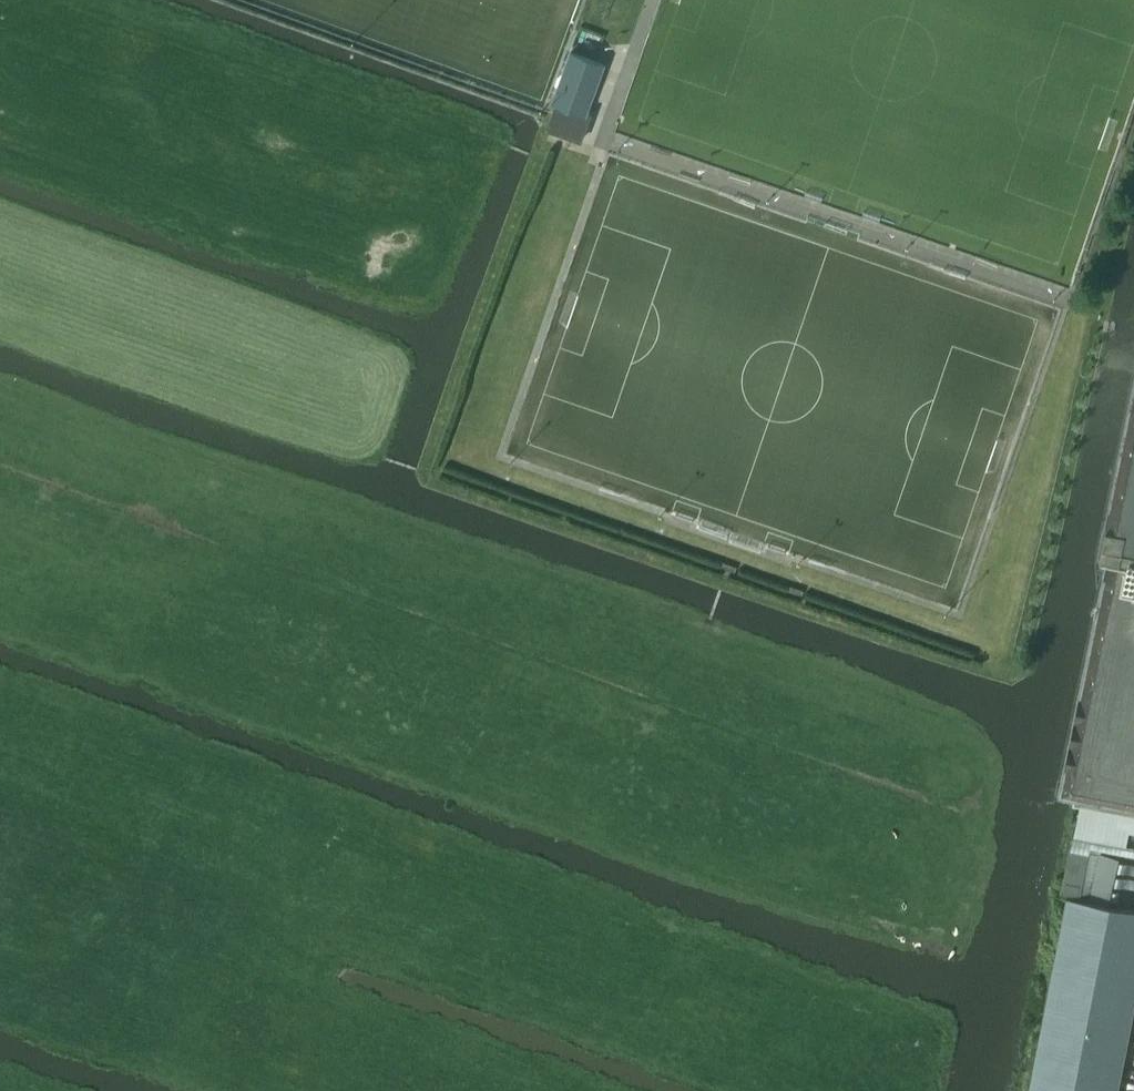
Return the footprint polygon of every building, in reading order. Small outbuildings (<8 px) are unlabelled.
[(571,52),(553,102),(557,104),(548,129),(581,141),(591,114),(586,113),(604,64),(571,52)] [(1107,525),(1106,525),(1100,554),(1110,556),(1062,791),(1133,806),(1133,394),(1107,525)] [(1081,804),(1075,834),(1133,846),(1133,814),(1081,804)] [(1133,1004),(1133,910),(1079,899),(1089,853),(1072,849),(1063,896),(1069,897),(1031,1090),(1117,1090),(1133,1004)]
